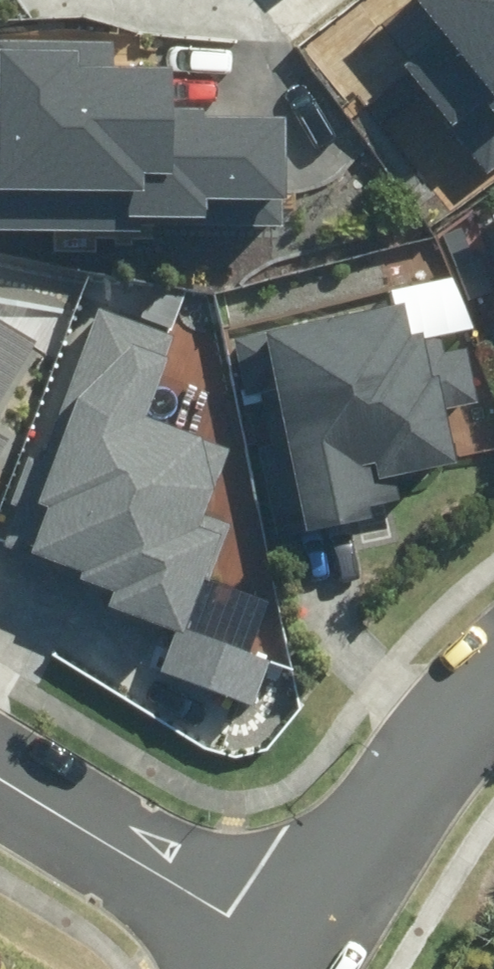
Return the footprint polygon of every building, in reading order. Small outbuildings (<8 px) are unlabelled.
[(486,168),(493,162),(493,0),(424,0),(443,23),(399,59),(486,168)] [(282,229),(284,110),(167,108),(168,57),(110,56),(110,30),(4,28),(2,133),(0,133),(0,225),(282,229)] [(484,213),(493,236),(493,209),(484,213)] [(9,537),(114,576),(107,596),(179,623),(217,523),(199,516),(227,442),(144,411),(178,323),(102,294),(9,537)] [(394,304),(231,343),(244,394),(260,390),(272,441),(255,445),(276,531),(385,505),(379,482),(454,464),(451,455),(472,450),(462,406),(471,404),(457,345),(442,349),(437,329),(402,337),(394,304)] [(45,334),(0,311),(0,421),(45,334)] [(11,429),(0,423),(0,451),(11,429)]
